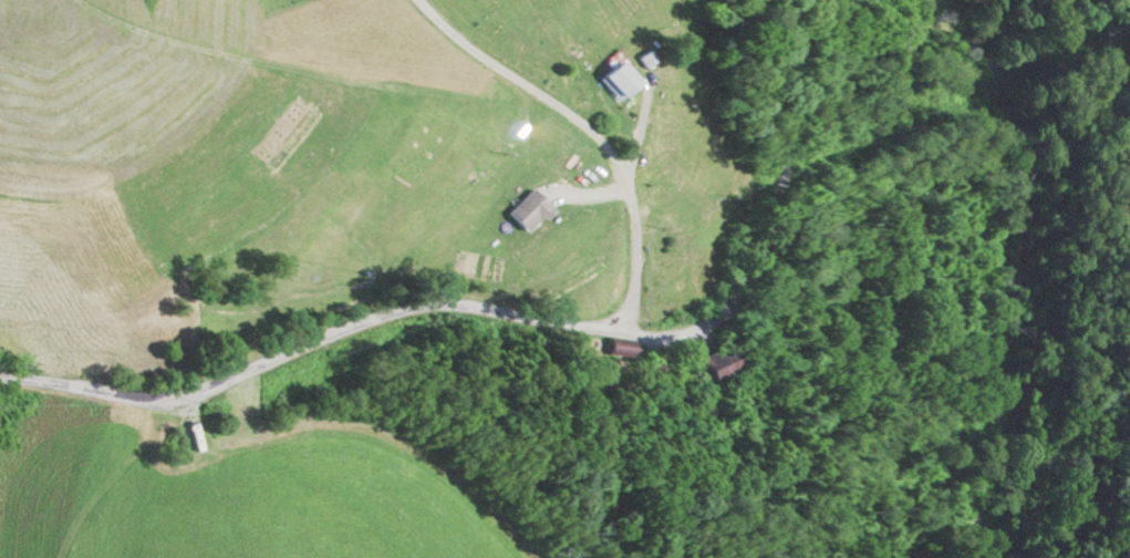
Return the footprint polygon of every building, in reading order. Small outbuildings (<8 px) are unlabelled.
[(596,76),(619,98),(636,80),(613,58),(596,76)] [(524,233),(550,210),(531,188),(505,211),(524,233)] [(628,343),(605,343),(605,354),(628,355),(628,343)] [(720,348),(694,360),(706,385),(738,371),(731,355),(724,358),(720,348)]
